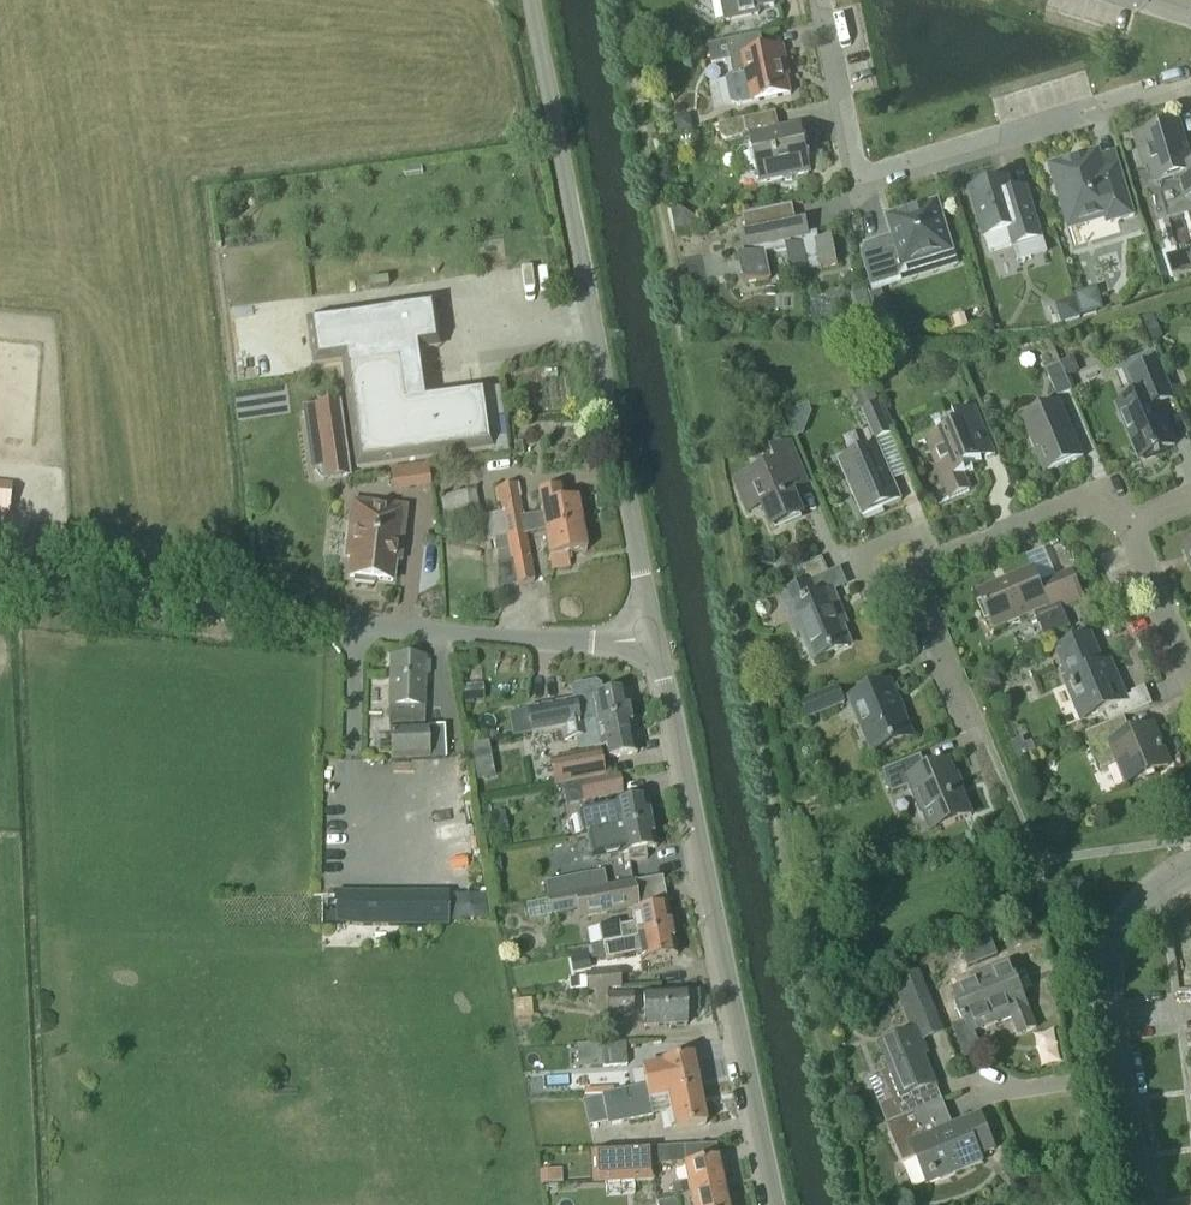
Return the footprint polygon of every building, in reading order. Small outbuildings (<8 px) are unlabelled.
[(726,23),(761,16),(760,11),(777,8),(775,0),(721,0),(726,23)] [(762,36),(709,47),(713,63),(731,59),(735,75),(733,76),(729,79),(735,105),(740,106),(792,95),(789,79),(790,79),(788,67),(789,67),(785,47),(765,52),(762,36)] [(804,138),(802,127),(779,132),(776,115),(720,127),(722,139),(727,142),(744,139),(746,135),(750,137),(760,185),(811,174),(809,164),(813,159),(807,155),(805,147),(809,141),(804,138)] [(684,118),(677,120),(679,134),(693,131),(692,124),(684,118)] [(1190,199),(1190,168),(1178,126),(1134,139),(1144,171),(1152,168),(1157,185),(1179,179),(1186,201),(1190,199)] [(1117,224),(1133,218),(1118,169),(1103,173),(1098,155),(1063,165),(1063,163),(1048,167),(1051,178),(1053,177),(1069,231),(1115,218),(1117,224)] [(984,239),(985,239),(989,255),(1012,248),(1012,249),(1042,240),(1029,197),(1016,201),(1015,198),(1011,196),(1007,182),(970,193),(984,239)] [(895,239),(882,243),(864,248),(861,256),(870,288),(898,279),(897,278),(903,266),(908,265),(913,268),(923,264),(926,260),(949,252),(940,221),(943,216),(938,213),(936,206),(929,208),(923,206),(921,211),(890,220),(895,239)] [(791,276),(838,267),(833,240),(817,243),(817,240),(812,237),(810,238),(807,223),(795,225),(792,207),(744,217),(748,235),(741,236),(745,258),(739,259),(745,286),(770,281),(765,255),(786,250),(791,276)] [(694,221),(678,211),(673,212),(677,231),(695,227),(694,221)] [(888,312),(882,292),(870,296),(876,315),(888,312)] [(1078,297),(1083,315),(1102,310),(1098,298),(1089,293),(1078,297)] [(1066,304),(1060,315),(1062,323),(1078,318),(1074,302),(1066,304)] [(433,303),(307,321),(313,366),(342,362),(357,471),(446,458),(493,451),(484,391),(427,399),(420,351),(439,348),(433,303)] [(1158,324),(1146,329),(1152,342),(1163,337),(1158,324)] [(1156,407),(1172,400),(1157,364),(1148,368),(1144,358),(1120,368),(1127,385),(1131,383),(1137,400),(1116,409),(1138,462),(1172,447),(1156,407)] [(1062,366),(1067,378),(1077,373),(1071,360),(1061,364),(1062,366)] [(1071,392),(1059,364),(1044,370),(1056,398),(1071,392)] [(873,390),(856,394),(856,395),(862,412),(880,405),(873,390)] [(1081,459),(1058,401),(1018,418),(1042,475),(1081,459)] [(862,412),(866,421),(874,442),(892,435),(880,405),(862,412)] [(349,465),(341,408),(340,408),(340,406),(305,411),(308,430),(318,429),(324,468),(347,465),(349,477),(350,477),(348,465),(349,465)] [(973,409),(946,420),(950,429),(923,440),(931,459),(936,457),(946,482),(942,484),(948,501),(967,493),(961,477),(972,472),(970,468),(980,464),(970,442),(984,436),(973,409)] [(771,531),(803,517),(788,484),(803,478),(789,445),(771,453),(778,469),(754,480),(752,477),(734,485),(744,507),(758,501),(771,531)] [(877,446),(838,462),(862,519),(901,502),(877,446)] [(13,486),(0,485),(0,518),(10,519),(13,486)] [(519,485),(495,489),(497,505),(500,504),(501,513),(506,539),(507,538),(507,539),(526,536),(545,532),(545,533),(582,526),(577,500),(557,503),(555,492),(538,495),(540,506),(539,507),(541,515),(523,518),(520,500),(522,499),(519,485)] [(476,491),(443,497),(449,529),(466,526),(464,535),(485,538),(481,517),(476,491)] [(375,585),(376,581),(394,583),(397,550),(402,550),(406,509),(359,504),(356,522),(352,522),(348,558),(353,558),(351,578),(356,579),(355,583),(375,585)] [(518,552),(513,553),(517,581),(533,578),(536,594),(573,587),(572,584),(592,580),(587,552),(585,543),(528,553),(529,555),(519,556),(518,552)] [(1062,609),(1085,600),(1074,572),(1037,587),(1030,571),(977,593),(994,632),(1047,610),(1049,615),(1062,609)] [(842,615),(832,592),(818,598),(811,582),(779,596),(796,635),(802,632),(815,661),(849,647),(836,617),(842,615)] [(1062,609),(1049,615),(1057,634),(1070,629),(1062,609)] [(1110,664),(1102,668),(1090,639),(1057,652),(1069,681),(1065,683),(1081,722),(1126,703),(1110,664)] [(392,762),(446,759),(447,759),(445,729),(425,730),(427,659),(390,658),(389,706),(392,762)] [(889,684),(849,701),(872,754),(912,737),(889,684)] [(527,712),(531,735),(562,729),(562,730),(631,717),(627,694),(602,698),(600,688),(595,685),(575,689),(572,694),(574,703),(527,712)] [(482,686),(462,688),(463,703),(484,700),(482,686)] [(837,688),(802,703),(809,720),(844,705),(837,688)] [(636,740),(631,717),(562,730),(564,741),(576,739),(578,751),(605,746),(608,760),(637,754),(634,740),(636,740)] [(1151,728),(1132,736),(1122,740),(1114,722),(1085,735),(1101,772),(1117,765),(1126,785),(1168,767),(1151,728)] [(1024,740),(1012,745),(1019,762),(1037,754),(1047,750),(1043,741),(1033,746),(1032,744),(1027,746),(1024,740)] [(488,744),(471,747),(474,762),(490,758),(488,744)] [(603,779),(598,754),(549,764),(554,787),(579,782),(579,784),(603,779)] [(931,834),(970,817),(948,763),(927,772),(921,758),(883,773),(892,796),(911,788),(931,834)] [(603,779),(579,784),(583,802),(622,795),(618,776),(603,779)] [(587,837),(652,825),(647,800),(577,814),(582,838),(587,837)] [(505,814),(485,817),(489,837),(509,834),(505,814)] [(643,851),(657,848),(652,825),(587,837),(592,861),(628,854),(629,864),(645,861),(643,851)] [(500,859),(489,860),(491,875),(502,873),(500,859)] [(606,889),(603,873),(565,880),(569,897),(606,889)] [(565,880),(544,884),(547,901),(569,897),(565,880)] [(585,919),(637,909),(632,884),(606,889),(569,897),(547,901),(550,916),(583,910),(585,919)] [(336,896),(336,928),(448,928),(447,896),(336,896)] [(672,931),(667,908),(632,915),(634,925),(619,928),(618,925),(599,928),(602,944),(672,931)] [(639,955),(641,964),(677,956),(672,931),(602,944),(606,961),(639,955)] [(992,944),(962,956),(968,969),(997,957),(992,944)] [(1019,1036),(1036,1029),(1010,963),(972,978),(976,988),(956,996),(966,1023),(953,1029),(966,1060),(982,1053),(974,1035),(1012,1020),(1019,1036)] [(585,974),(585,978),(587,993),(622,990),(620,970),(585,974)] [(904,988),(918,1023),(940,1014),(925,979),(904,988)] [(585,980),(569,980),(569,994),(586,993),(585,980)] [(685,993),(643,994),(645,1028),(686,1027),(685,993)] [(608,1017),(634,1015),(633,994),(607,995),(608,1012),(608,1017)] [(890,1092),(896,1089),(901,1101),(908,1098),(914,1114),(915,1115),(943,1104),(914,1031),(879,1045),(889,1072),(882,1074),(890,1092)] [(627,1067),(626,1051),(626,1045),(597,1045),(587,1046),(590,1070),(615,1068),(627,1067)] [(647,1086),(601,1095),(602,1098),(622,1098),(624,1108),(650,1103),(667,1099),(699,1092),(695,1074),(700,1073),(698,1060),(692,1061),(692,1059),(661,1065),(643,1069),(647,1086)] [(699,1092),(667,1099),(670,1113),(674,1132),(706,1125),(699,1092)] [(622,1098),(602,1098),(607,1124),(608,1126),(653,1118),(653,1117),(650,1103),(624,1108),(622,1098)] [(980,1115),(966,1121),(952,1127),(943,1104),(915,1115),(914,1114),(887,1125),(893,1140),(902,1163),(915,1158),(926,1184),(982,1162),(979,1156),(994,1150),(980,1115)] [(655,1182),(654,1166),(685,1165),(684,1148),(602,1152),(603,1163),(595,1163),(596,1184),(604,1183),(605,1184),(655,1182)] [(671,1187),(675,1201),(724,1191),(718,1162),(683,1169),(686,1183),(671,1187)] [(556,1184),(555,1171),(542,1172),(543,1185),(556,1184)] [(724,1191),(675,1201),(675,1202),(659,1204),(660,1204),(727,1204),(724,1191)]
